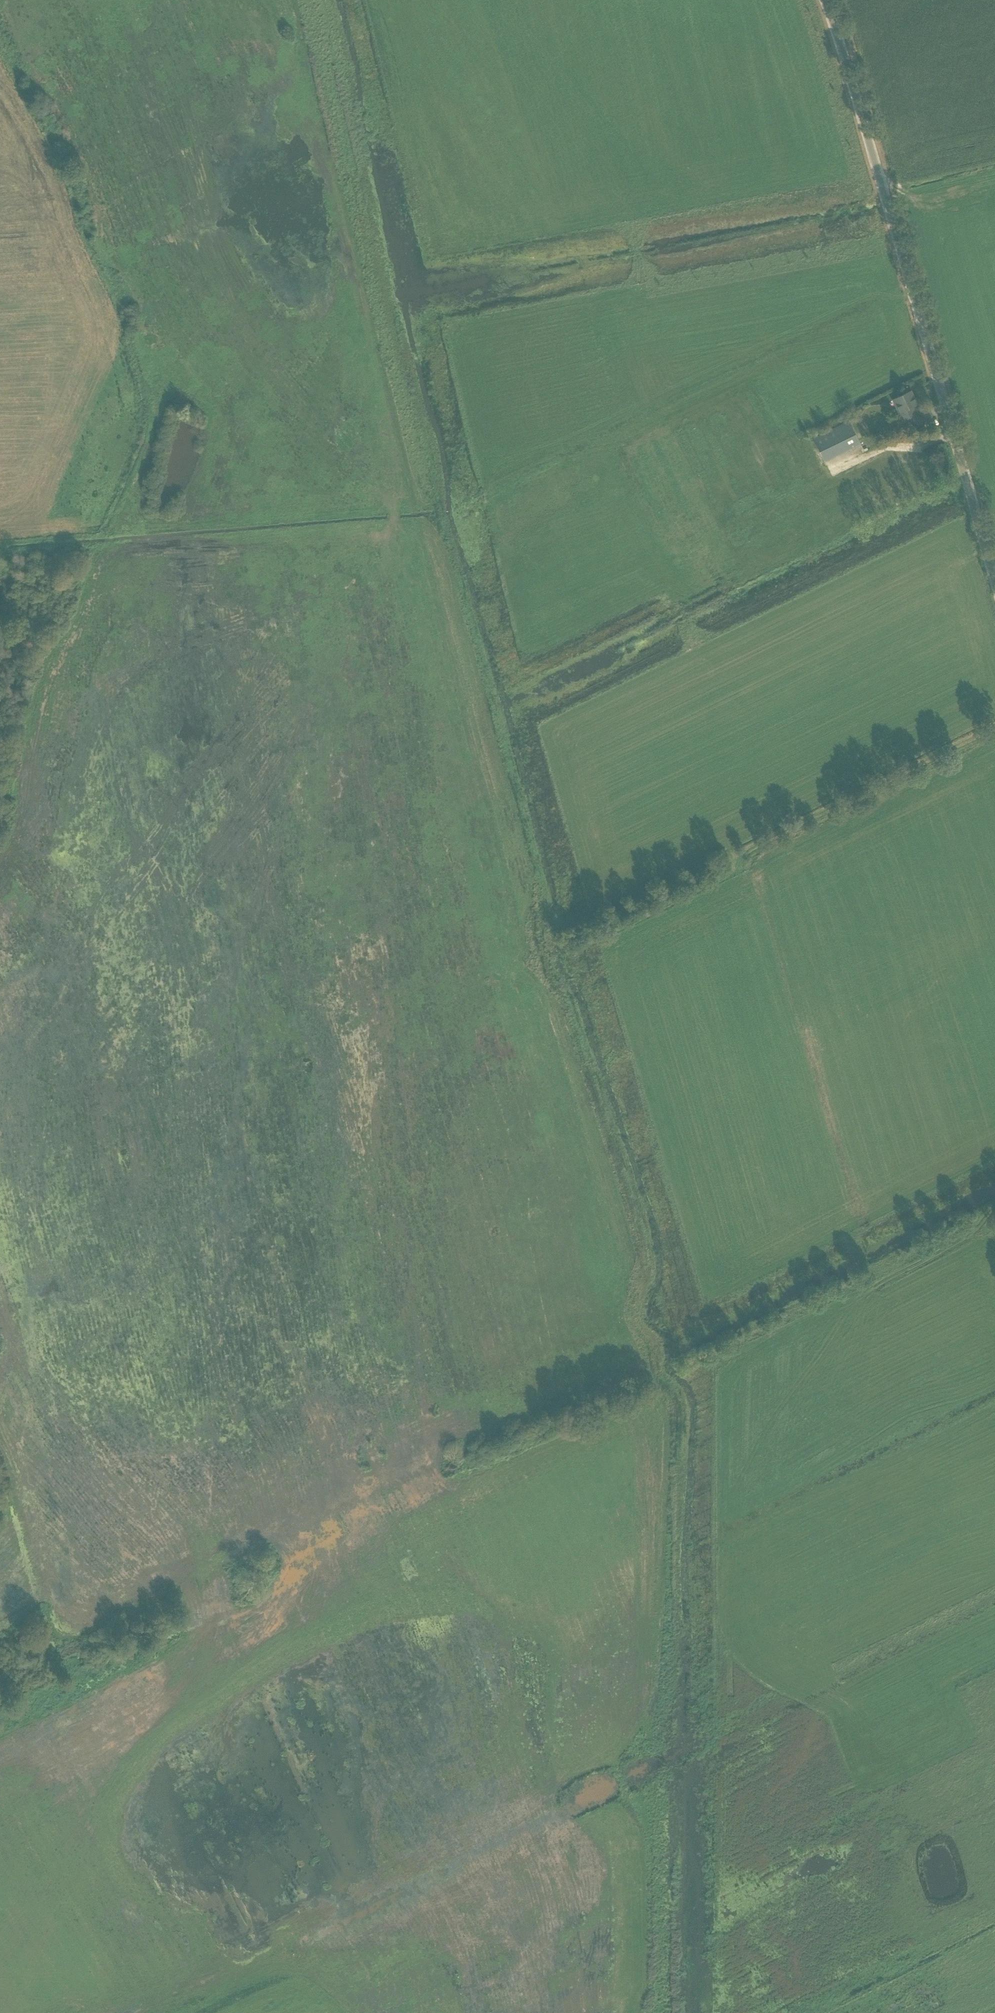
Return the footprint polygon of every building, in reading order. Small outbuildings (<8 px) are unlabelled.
[(893,399),(904,421),(918,414),(914,407),(918,405),(911,391),(893,399)] [(846,451),(861,444),(849,420),(834,427),(846,451)] [(777,456),(784,478),(793,475),(786,453),(777,456)]
